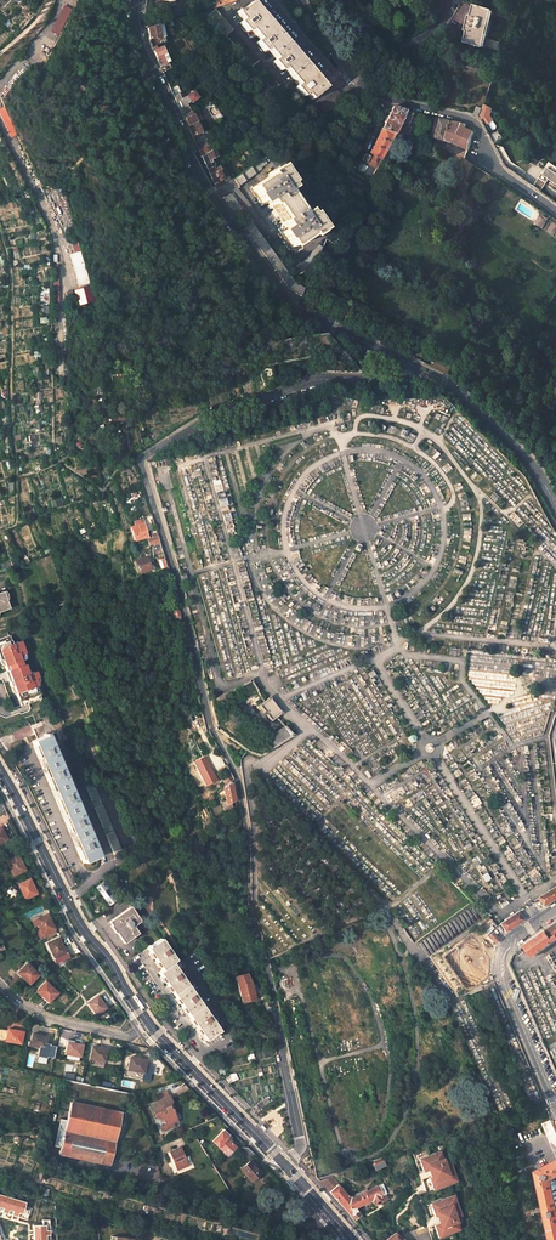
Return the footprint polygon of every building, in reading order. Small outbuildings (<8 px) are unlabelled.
[(238,14),(243,20),(240,23),(248,32),(251,29),(260,39),(257,42),(264,51),(268,49),(276,59),(273,61),(281,71),(284,68),(291,75),(303,64),(258,12),(260,11),(252,2),(246,7),(245,6),(242,8),(243,9),(240,12),(238,14)] [(59,35),(72,9),(65,5),(52,31),(59,35)] [(470,27),(466,42),(482,47),(493,11),(477,6),(472,21),(470,21),(468,26),(470,27)] [(215,9),(208,15),(226,37),(228,36),(227,35),(232,30),(233,30),(215,9)] [(165,42),(162,24),(147,29),(149,40),(150,44),(151,48),(156,46),(165,42)] [(228,36),(226,37),(270,87),(276,81),(232,30),(227,35),(228,36)] [(158,49),(153,51),(160,67),(166,64),(169,63),(168,60),(165,53),(162,47),(158,49)] [(317,80),(303,64),(291,75),(299,84),(295,87),(303,96),(307,94),(312,100),(326,87),(318,79),(317,80)] [(276,81),(270,87),(273,91),(279,85),(276,81)] [(343,95),(338,90),(316,111),(321,117),(343,95)] [(193,91),(186,96),(192,103),(198,98),(193,91)] [(187,104),(180,110),(182,115),(184,119),(188,116),(192,112),(187,104)] [(482,109),(479,115),(479,116),(482,121),(484,120),(486,123),(486,124),(493,120),(491,117),(492,112),(493,110),(492,108),(484,104),(482,109)] [(395,135),(406,111),(393,106),(382,129),(395,135)] [(188,116),(184,119),(187,126),(197,122),(193,115),(196,114),(194,110),(192,112),(188,116)] [(395,135),(392,139),(402,143),(408,128),(407,128),(414,113),(406,111),(395,135)] [(441,119),(436,138),(444,140),(456,144),(468,150),(469,150),(471,138),(474,132),(465,128),(466,125),(463,124),(441,119)] [(197,122),(187,126),(192,137),(199,133),(202,131),(197,122)] [(382,130),(370,154),(380,162),(387,149),(389,146),(392,139),(395,135),(382,129),(382,130)] [(209,153),(201,157),(207,169),(212,167),(211,163),(213,162),(211,159),(216,156),(213,149),(208,152),(209,153)] [(353,149),(349,156),(353,159),(357,152),(353,149)] [(369,156),(366,163),(376,169),(380,162),(370,154),(369,156)] [(261,159),(233,179),(238,186),(248,179),(261,169),(260,168),(266,164),(262,158),(261,159)] [(454,187),(466,192),(469,183),(467,182),(474,165),(465,159),(464,159),(459,174),(454,187)] [(544,170),(546,172),(541,179),(546,183),(549,180),(553,184),(552,185),(555,188),(555,167),(550,163),(544,170)] [(486,173),(474,165),(471,172),(483,179),(486,173)] [(223,179),(219,171),(221,170),(219,166),(208,171),(217,190),(224,186),(230,181),(228,177),(223,179)] [(269,176),(252,188),(262,203),(268,200),(287,228),(282,232),(293,247),(310,235),(312,237),(318,233),(322,230),(311,214),(309,216),(306,212),(300,216),(284,192),(290,188),(287,184),(289,183),(279,167),(275,170),(274,169),(268,174),(269,174),(268,175),(269,176)] [(546,172),(544,170),(536,181),(544,187),(546,183),(541,179),(546,172)] [(544,187),(536,181),(533,186),(541,191),(544,187)] [(290,188),(284,192),(300,216),(306,212),(290,188)] [(230,194),(223,198),(237,217),(244,212),(231,194),(230,194)] [(247,216),(240,221),(289,289),(296,293),(301,296),(304,288),(295,283),(247,216)] [(542,228),(547,219),(542,216),(542,218),(539,216),(535,223),(542,228)] [(304,260),(293,267),(300,274),(314,266),(322,247),(319,244),(304,260)] [(91,284),(81,251),(70,254),(80,287),(91,284)] [(75,290),(78,305),(95,302),(92,287),(75,290)] [(435,358),(431,366),(447,374),(452,365),(435,358)] [(148,537),(143,519),(135,521),(136,526),(131,527),(134,541),(148,537)] [(160,542),(158,536),(153,537),(154,538),(148,540),(149,545),(160,542)] [(151,569),(147,557),(135,561),(139,574),(151,569)] [(168,567),(165,558),(158,560),(161,569),(168,567)] [(4,592),(0,593),(0,612),(10,609),(4,592)] [(180,616),(179,610),(166,614),(168,620),(180,616)] [(6,670),(8,677),(10,680),(12,687),(14,686),(18,698),(20,697),(23,705),(30,703),(41,699),(37,687),(40,686),(37,679),(40,678),(38,671),(29,674),(26,664),(21,666),(19,661),(22,660),(21,656),(25,652),(21,640),(12,643),(9,635),(0,638),(0,660),(2,660),(6,670)] [(294,735),(285,726),(271,734),(240,710),(241,708),(239,700),(257,691),(251,679),(209,700),(216,729),(246,751),(247,752),(260,756),(294,735)] [(282,713),(269,697),(263,702),(259,705),(271,721),(277,716),(282,713)] [(47,735),(43,724),(33,728),(37,739),(47,735)] [(58,761),(47,735),(37,739),(32,741),(43,767),(58,761)] [(205,758),(204,757),(194,762),(205,785),(216,780),(208,764),(209,763),(206,757),(205,758)] [(68,784),(58,761),(43,767),(52,790),(68,784)] [(233,779),(230,774),(222,780),(225,786),(232,780),(233,779)] [(99,797),(91,778),(83,781),(92,801),(99,797)] [(236,801),(232,782),(223,787),(226,805),(227,805),(236,801)] [(77,807),(68,784),(52,790),(62,813),(77,807)] [(226,805),(223,787),(217,792),(223,810),(224,810),(228,808),(227,805),(226,805)] [(111,824),(102,804),(94,808),(103,827),(111,824)] [(87,830),(77,807),(62,813),(72,836),(87,830)] [(98,856),(87,830),(72,836),(83,862),(98,856)] [(122,851),(114,831),(106,835),(114,854),(119,852),(122,851)] [(20,860),(18,855),(6,861),(14,876),(26,870),(20,860)] [(35,889),(30,878),(18,884),(26,899),(37,894),(34,889),(35,889)] [(117,899),(103,881),(95,887),(109,906),(117,899)] [(546,907),(555,900),(555,887),(540,897),(546,907)] [(428,956),(429,956),(484,915),(474,905),(419,944),(428,956)] [(141,921),(131,906),(109,921),(111,925),(110,926),(115,933),(116,932),(124,943),(139,933),(134,926),(141,921)] [(518,911),(499,923),(505,932),(524,920),(518,911)] [(50,913),(35,920),(44,939),(50,936),(48,933),(57,928),(50,913)] [(546,931),(551,938),(555,935),(555,924),(546,931)] [(546,931),(525,946),(532,956),(555,940),(555,935),(551,938),(546,931)] [(488,936),(495,944),(500,940),(492,932),(488,936)] [(64,948),(59,937),(47,943),(55,958),(66,953),(64,948)] [(176,960),(161,938),(147,948),(162,970),(172,963),(176,960)] [(39,975),(26,963),(18,973),(22,976),(30,984),(39,975)] [(187,984),(172,963),(162,970),(158,972),(173,994),(187,984)] [(489,972),(480,975),(483,984),(492,980),(489,972)] [(251,982),(247,973),(235,976),(238,985),(251,982)] [(58,993),(45,981),(36,991),(45,999),(45,998),(49,1002),(58,993)] [(256,999),(251,982),(238,985),(242,1002),(256,999)] [(202,1005),(187,984),(173,994),(188,1015),(202,1005)] [(104,1004),(98,995),(88,1002),(97,1015),(106,1008),(103,1004),(104,1004)] [(219,1030),(202,1005),(188,1015),(205,1040),(219,1030)] [(17,1043),(21,1044),(23,1032),(13,1030),(13,1031),(8,1030),(0,1029),(0,1040),(17,1043)] [(42,1036),(32,1034),(30,1046),(45,1049),(47,1037),(42,1036)] [(73,1044),(68,1043),(66,1054),(82,1057),(83,1045),(73,1043),(73,1044)] [(102,1048),(92,1046),(90,1059),(105,1062),(107,1050),(102,1049),(102,1048)] [(142,1059),(130,1057),(128,1070),(144,1073),(147,1061),(142,1059)] [(171,1102),(168,1095),(151,1103),(156,1116),(160,1118),(162,1122),(161,1127),(163,1132),(174,1127),(172,1123),(178,1121),(170,1103),(171,1102)] [(84,1105),(71,1102),(67,1120),(64,1132),(115,1142),(116,1136),(121,1113),(119,1112),(84,1105)] [(125,1114),(121,1113),(116,1136),(120,1137),(125,1114)] [(67,1120),(61,1119),(55,1146),(61,1148),(64,1132),(67,1120)] [(550,1120),(542,1124),(555,1156),(555,1133),(550,1120)] [(230,1135),(223,1129),(212,1141),(227,1156),(236,1147),(227,1138),(230,1135)] [(115,1142),(64,1132),(61,1148),(59,1154),(110,1165),(115,1142)] [(180,1147),(170,1152),(177,1170),(188,1165),(180,1147)] [(248,1148),(241,1147),(237,1151),(242,1156),(255,1154),(248,1148)] [(451,1196),(447,1184),(454,1182),(447,1161),(441,1163),(438,1154),(433,1156),(432,1153),(416,1159),(420,1171),(429,1168),(432,1176),(423,1179),(427,1191),(420,1194),(428,1218),(438,1214),(441,1222),(431,1226),(435,1238),(452,1232),(451,1229),(455,1228),(452,1218),(458,1216),(451,1196)] [(261,1174),(250,1161),(241,1169),(252,1182),(261,1174)] [(555,1180),(555,1161),(539,1169),(555,1239),(555,1180)] [(376,1169),(379,1176),(388,1172),(385,1165),(376,1169)] [(388,1199),(386,1194),(387,1193),(382,1183),(377,1186),(359,1194),(350,1199),(340,1203),(350,1215),(357,1211),(355,1208),(372,1200),(375,1206),(383,1201),(388,1199)] [(337,1184),(329,1192),(340,1203),(350,1199),(337,1184)] [(0,1195),(0,1212),(27,1220),(29,1211),(24,1209),(26,1203),(0,1195)] [(283,1202),(280,1198),(273,1205),(277,1209),(283,1202)] [(360,1215),(357,1211),(350,1215),(350,1216),(354,1219),(360,1215)] [(43,1221),(43,1226),(32,1226),(33,1239),(50,1239),(49,1220),(43,1221)]
